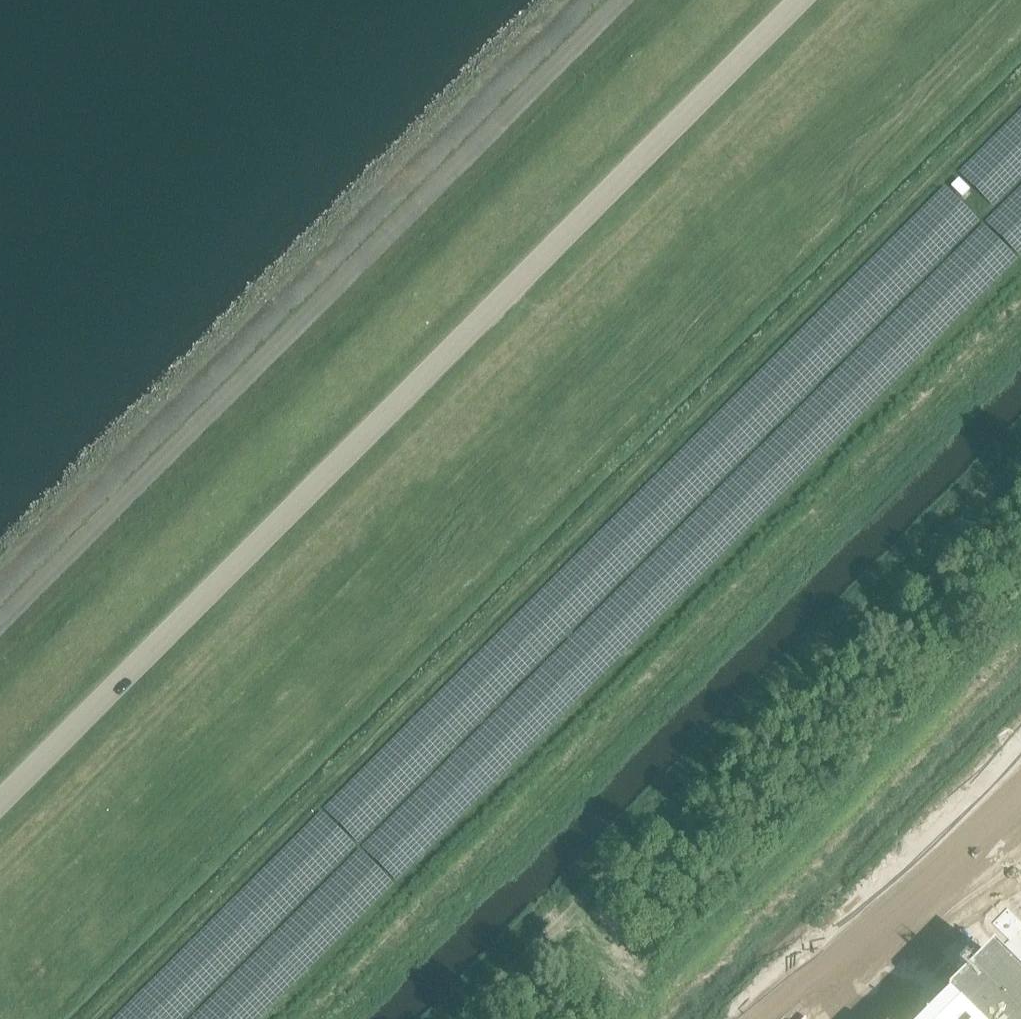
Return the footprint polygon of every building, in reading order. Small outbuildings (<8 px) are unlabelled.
[(809,1018),(1020,1018),(1020,806),(809,1018)]
